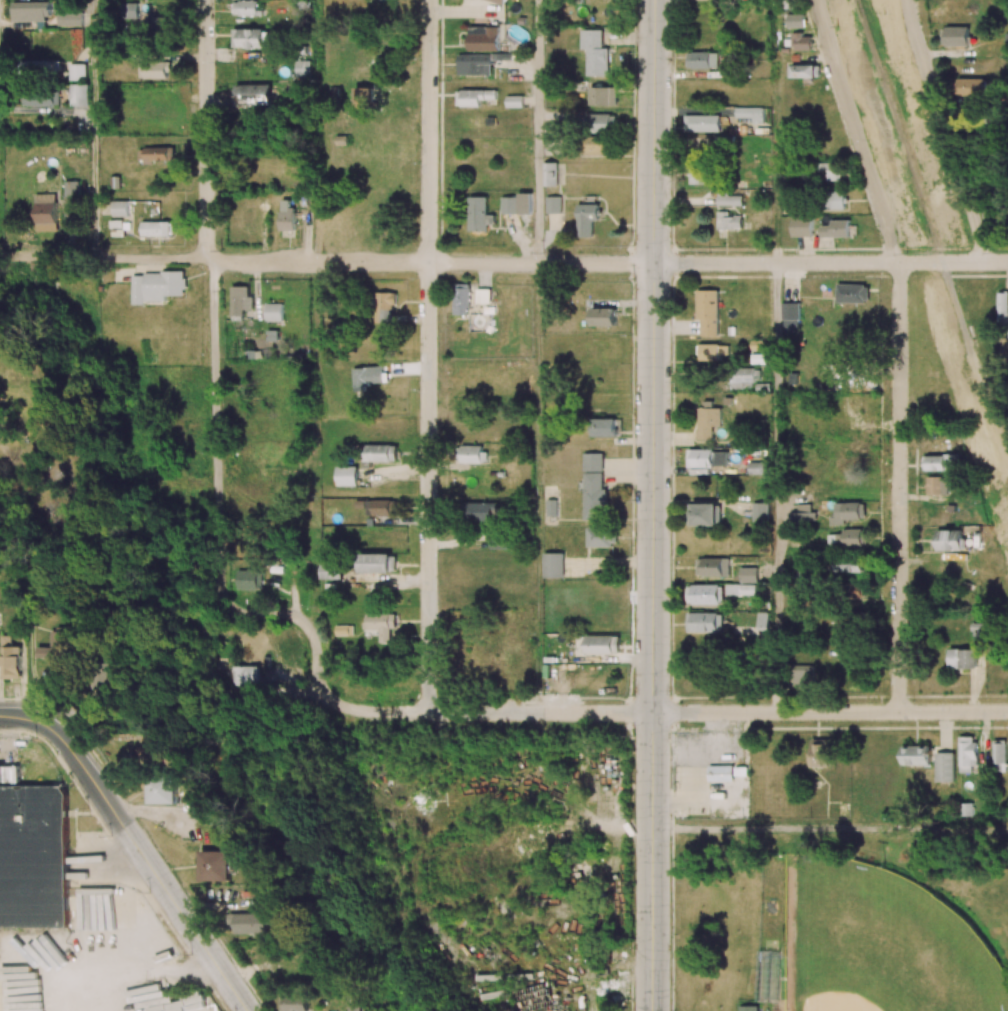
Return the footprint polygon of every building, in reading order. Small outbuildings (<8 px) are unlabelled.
[(259,1),(233,1),(233,16),(259,15),(259,1)] [(12,21),(49,22),(49,2),(12,2),(12,21)] [(139,3),(125,3),(124,19),(138,19),(139,3)] [(57,25),(82,26),(82,12),(57,12),(57,25)] [(782,28),(805,27),(804,13),(782,13),(782,28)] [(168,17),(146,18),(147,36),(168,35),(168,17)] [(500,26),(469,26),(469,50),(499,50),(500,26)] [(969,27),(942,27),(942,45),(969,45),(969,27)] [(602,30),(582,29),(581,49),(587,49),(587,76),(608,76),(609,48),(602,48),(602,30)] [(811,50),(811,33),(784,34),(785,47),(794,47),(794,50),(811,50)] [(718,52),(686,52),(687,69),(718,68),(718,52)] [(458,75),(491,75),(491,55),(458,54),(458,75)] [(295,77),(310,76),(310,60),(295,61),(295,77)] [(140,79),(169,78),(169,61),(139,61),(140,79)] [(86,63),(70,64),(70,80),(86,80),(86,63)] [(790,65),(790,77),(819,78),(819,65),(790,65)] [(984,78),(957,78),(958,96),(984,96),(984,78)] [(89,105),(89,84),(70,84),(70,105),(89,105)] [(236,105),(270,104),(270,84),(235,85),(236,105)] [(617,105),(617,87),(589,87),(590,105),(617,105)] [(496,100),(496,90),(462,90),(462,106),(481,106),(481,100),(496,100)] [(523,108),(523,95),(506,96),(506,108),(523,108)] [(763,107),(735,107),(735,118),(752,118),(752,123),(763,123),(763,107)] [(589,114),(589,133),(616,132),(616,114),(589,114)] [(720,132),(720,115),(685,114),(684,131),(720,132)] [(583,138),(585,156),(609,155),(608,137),(583,138)] [(138,148),(138,163),(174,162),(173,147),(138,148)] [(557,186),(557,163),(544,162),(543,186),(557,186)] [(841,180),(841,163),(819,164),(819,170),(827,170),(827,181),(841,180)] [(711,183),(710,165),(691,165),(691,184),(711,183)] [(78,181),(65,181),(64,203),(78,203),(78,181)] [(742,206),(742,191),(717,191),(717,206),(742,206)] [(845,191),(827,191),(827,209),(845,209),(845,191)] [(56,194),(34,194),(35,231),(56,230),(56,194)] [(501,214),(532,213),(531,194),(501,195),(501,214)] [(469,231),(488,231),(487,196),(469,196),(469,231)] [(561,213),(561,196),(547,196),(547,213),(561,213)] [(281,230),(295,230),(295,207),(289,207),(289,198),(280,199),(281,230)] [(128,201),(113,201),(112,217),(128,217),(128,201)] [(600,204),(578,204),(577,237),(593,237),(593,220),(600,220),(600,204)] [(718,229),(741,229),(741,216),(728,216),(728,211),(717,211),(718,229)] [(792,237),(813,236),(813,217),(792,217),(792,237)] [(850,237),(849,220),(831,220),(831,225),(821,225),(821,238),(850,237)] [(141,236),(171,237),(171,222),(141,221),(141,236)] [(132,272),(131,304),(144,305),(144,301),(166,301),(166,295),(185,295),(185,273),(132,272)] [(454,315),(469,315),(469,284),(454,284),(454,315)] [(837,284),(837,302),(869,302),(869,285),(837,284)] [(248,286),(231,286),(231,321),(244,320),(244,309),(253,309),(253,296),(249,296),(248,286)] [(490,289),(477,289),(477,303),(491,303),(490,289)] [(718,290),(697,290),(697,320),(701,320),(701,335),(718,336),(718,290)] [(394,292),(376,292),(375,323),(393,324),(394,292)] [(999,292),(998,325),(1007,325),(1007,292),(999,292)] [(799,302),(783,302),(784,333),(800,333),(799,302)] [(282,303),(266,303),(266,321),(283,321),(282,303)] [(592,325),(616,326),(617,309),(593,308),(592,325)] [(728,345),(700,344),(700,360),(720,360),(720,355),(728,355),(728,345)] [(354,391),(367,391),(366,383),(383,382),(383,366),(353,368),(354,391)] [(760,385),(759,368),(732,368),(732,386),(760,385)] [(721,426),(721,408),(698,408),(698,440),(714,440),(713,426),(721,426)] [(592,436),(617,437),(617,419),(592,418),(592,436)] [(366,462),(398,461),(397,444),(365,445),(366,462)] [(485,446),(460,445),(460,462),(484,463),(485,446)] [(842,447),(842,466),(867,465),(866,447),(842,447)] [(718,450),(688,449),(688,464),(693,464),(693,467),(718,467),(718,450)] [(603,453),(583,453),(584,471),(603,471),(603,453)] [(926,470),(959,469),(959,454),(926,455),(926,470)] [(336,467),(337,486),(358,486),(357,466),(336,467)] [(603,473),(585,473),(584,518),(606,519),(607,488),(603,488),(603,473)] [(927,494),(948,495),(948,477),(927,477),(927,494)] [(366,500),(366,516),(398,515),(397,499),(366,500)] [(547,516),(556,516),(557,500),(547,499),(547,516)] [(499,520),(499,502),(464,502),(464,520),(499,520)] [(753,522),(768,522),(768,502),(753,503),(753,522)] [(846,525),(846,520),(865,519),(865,502),(836,503),(836,514),(830,515),(831,525),(846,525)] [(718,525),(717,503),(692,504),(693,526),(718,525)] [(615,547),(615,527),(588,527),(587,547),(615,547)] [(844,545),(867,545),(867,528),(843,529),(844,545)] [(937,550),(963,551),(963,530),(937,530),(937,550)] [(544,578),(563,578),(563,553),(543,553),(544,578)] [(359,572),(395,573),(395,554),(360,554),(359,572)] [(728,576),(728,558),(697,558),(697,573),(703,573),(703,576),(728,576)] [(834,571),(862,572),(862,562),(835,561),(834,571)] [(320,579),(341,579),(341,564),(320,564),(320,579)] [(740,567),(740,583),(758,582),(758,567),(740,567)] [(236,589),(261,590),(261,571),(236,570),(236,589)] [(866,597),(863,582),(846,585),(849,600),(866,597)] [(723,585),(689,584),(689,604),(723,604),(723,585)] [(740,595),(756,594),(755,584),(740,585),(740,595)] [(723,613),(688,612),(687,632),(722,633),(723,613)] [(378,643),(390,644),(390,629),(395,629),(395,613),(367,613),(366,629),(378,630),(378,643)] [(973,622),(972,647),(986,647),(987,623),(973,622)] [(39,658),(54,658),(54,665),(73,664),(72,629),(53,630),(53,647),(38,647),(39,658)] [(2,679),(22,678),(21,647),(13,647),(12,635),(1,635),(2,679)] [(614,654),(614,635),(586,636),(586,655),(614,654)] [(949,668),(977,668),(977,649),(949,649),(949,668)] [(813,666),(791,665),(790,684),(799,685),(799,689),(813,689),(813,666)] [(231,686),(258,686),(258,666),(232,666),(231,686)] [(976,772),(976,736),(959,737),(960,773),(976,772)] [(993,772),(1006,772),(1005,740),(993,740),(993,772)] [(902,765),(930,766),(930,746),(902,745),(902,765)] [(954,753),(936,753),(936,782),(954,782),(954,753)] [(150,804),(179,804),(178,776),(150,776),(150,804)] [(68,791),(60,786),(0,786),(0,927),(68,927),(68,791)] [(201,881),(232,881),(232,850),(201,850),(201,881)] [(268,934),(267,913),(229,914),(229,925),(236,925),(236,934),(268,934)] [(308,998),(280,998),(280,1010),(308,1010),(308,998)]
